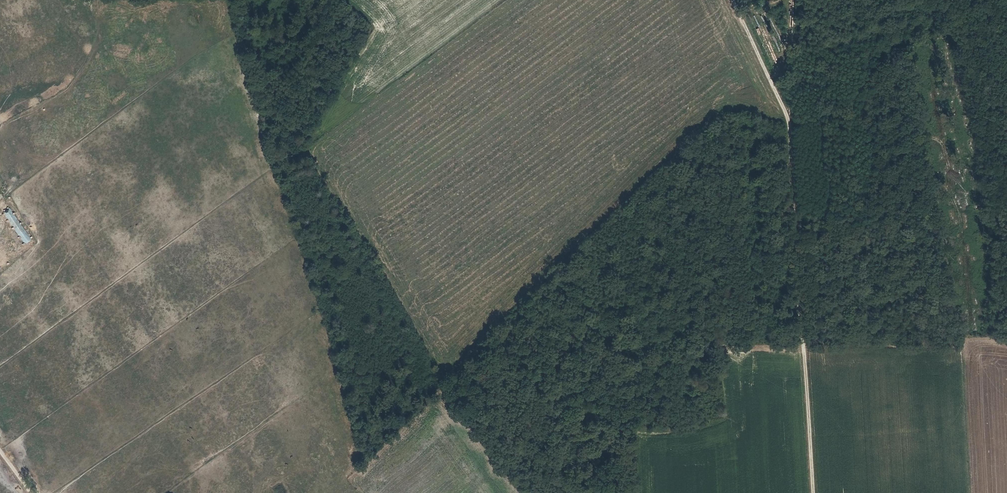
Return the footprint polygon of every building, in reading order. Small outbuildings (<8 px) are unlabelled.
[(9,217),(25,246),(32,242),(16,214),(15,214),(11,206),(4,211),(8,218),(9,217)]
